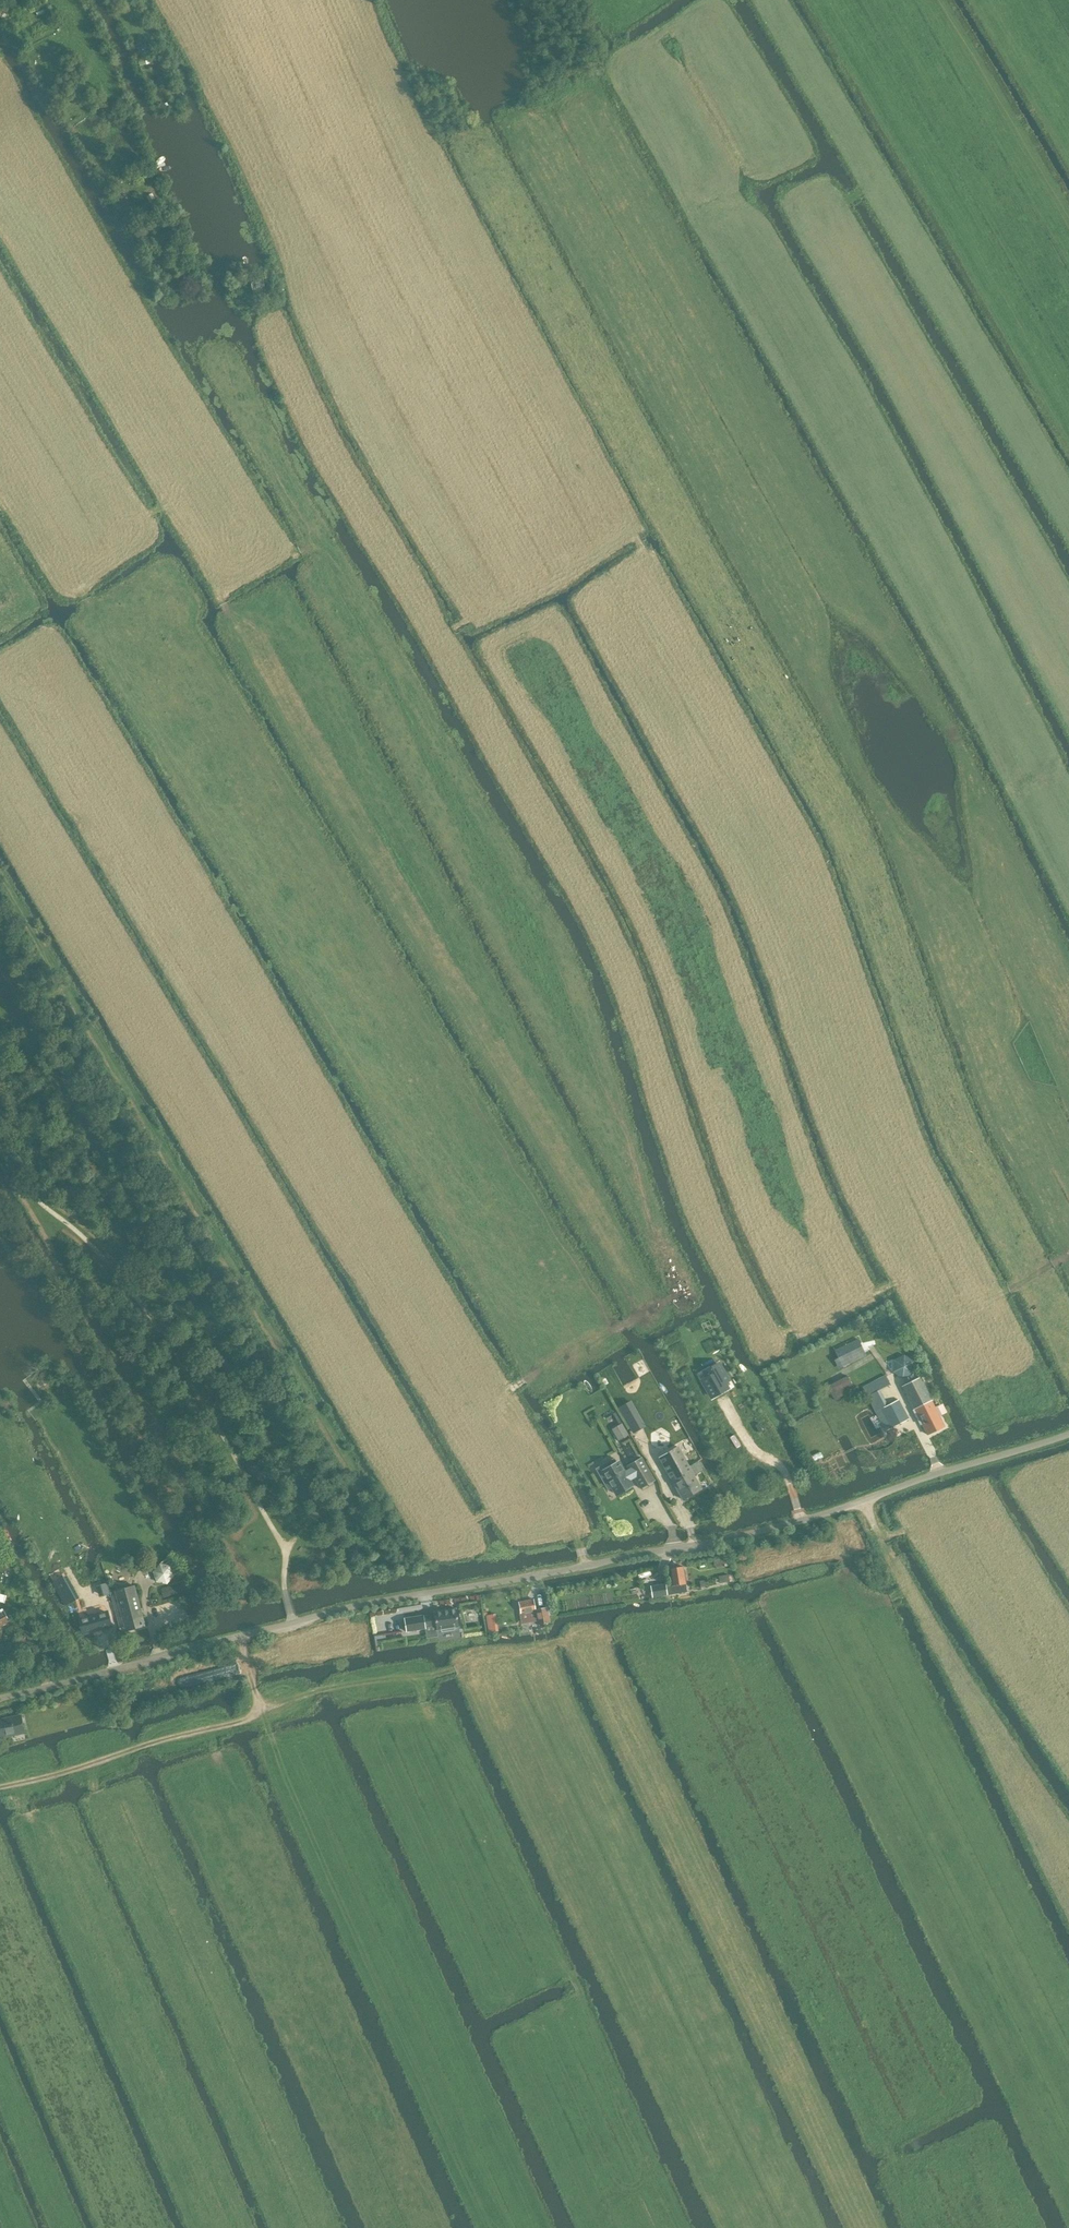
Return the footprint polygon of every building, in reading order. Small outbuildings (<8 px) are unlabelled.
[(140,57),(149,52),(145,44),(136,49),(140,57)] [(138,60),(140,67),(147,65),(144,58),(138,60)] [(259,289),(264,288),(262,278),(250,279),(252,290),(257,289),(259,288),(259,289)] [(842,1364),(865,1353),(858,1340),(835,1351),(842,1364)] [(902,1379),(913,1374),(914,1361),(903,1355),(893,1360),(892,1373),(902,1379)] [(720,1364),(707,1371),(710,1377),(705,1380),(715,1397),(729,1389),(726,1383),(730,1381),(720,1364)] [(834,1400),(854,1389),(848,1376),(828,1387),(834,1400)] [(886,1376),(862,1388),(867,1397),(890,1385),(886,1376)] [(945,1429),(931,1401),(932,1400),(920,1378),(902,1387),(914,1409),(915,1409),(929,1437),(945,1429)] [(733,1398),(742,1413),(749,1409),(741,1394),(733,1398)] [(898,1399),(875,1412),(886,1431),(908,1419),(898,1399)] [(618,1407),(633,1433),(642,1428),(627,1402),(618,1407)] [(629,1436),(621,1424),(611,1430),(618,1442),(629,1436)] [(650,1433),(650,1444),(660,1450),(671,1445),(670,1433),(660,1427),(650,1433)] [(689,1467),(678,1447),(659,1458),(682,1500),(701,1489),(693,1475),(702,1470),(697,1462),(689,1467)] [(603,1471),(607,1478),(602,1480),(608,1490),(613,1487),(617,1494),(632,1485),(628,1479),(633,1476),(641,1488),(654,1480),(641,1458),(628,1466),(629,1469),(624,1472),(618,1462),(617,1463),(614,1458),(602,1466),(605,1470),(603,1471)] [(167,1584),(173,1576),(170,1566),(160,1564),(153,1572),(157,1582),(167,1584)] [(652,1588),(654,1597),(667,1595),(687,1592),(683,1567),(670,1569),(672,1584),(665,1585),(665,1586),(652,1588)] [(53,1580),(67,1603),(78,1597),(63,1573),(53,1580)] [(719,1583),(729,1581),(728,1574),(718,1576),(719,1583)] [(99,1584),(102,1596),(108,1594),(105,1582),(99,1584)] [(126,1631),(145,1626),(134,1586),(115,1591),(126,1631)] [(535,1610),(534,1600),(518,1603),(522,1622),(537,1619),(538,1625),(550,1623),(547,1607),(535,1610)] [(424,1616),(404,1619),(406,1632),(425,1629),(425,1627),(436,1626),(436,1630),(441,1630),(441,1632),(455,1630),(455,1628),(459,1627),(456,1609),(434,1613),(434,1617),(424,1619),(424,1616)] [(9,1621),(3,1611),(0,1613),(0,1626),(9,1621)] [(84,1633),(110,1626),(107,1612),(80,1620),(84,1633)] [(498,1631),(497,1622),(488,1623),(489,1632),(498,1631)] [(20,1716),(0,1720),(0,1738),(24,1733),(20,1716)]
